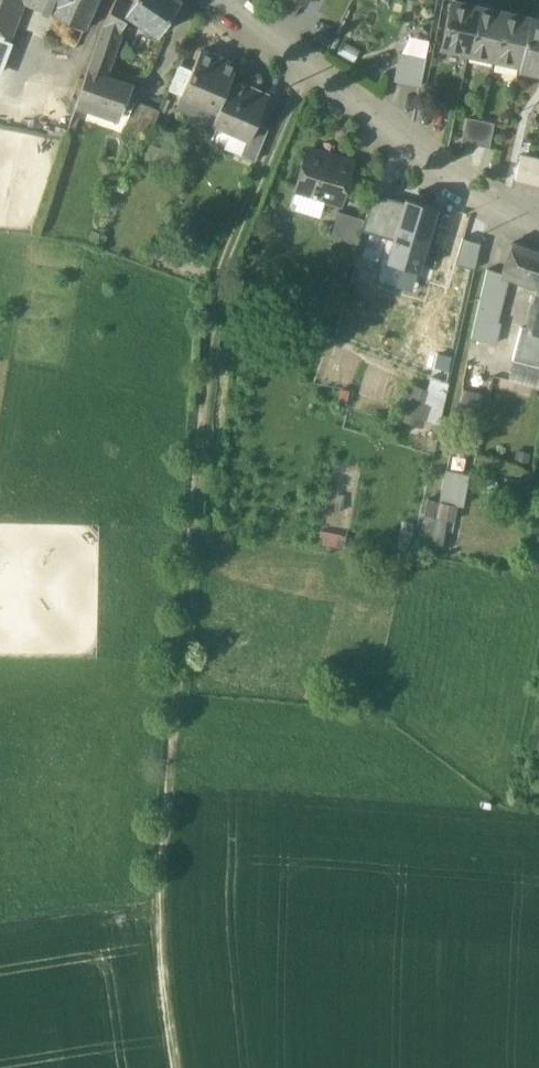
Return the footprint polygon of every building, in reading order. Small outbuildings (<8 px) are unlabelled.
[(8,40),(25,1),(54,14),(60,0),(0,0),(0,38),(8,40)] [(54,14),(86,29),(99,0),(60,0),(54,14)] [(104,24),(120,30),(128,14),(126,12),(134,0),(116,0),(104,24)] [(126,12),(128,14),(160,34),(181,0),(134,0),(126,12)] [(478,6),(452,0),(442,47),(468,53),(478,6)] [(504,11),(478,6),(468,53),(494,58),(504,11)] [(530,17),(504,11),(494,58),(520,64),(530,17)] [(530,17),(520,64),(519,68),(538,72),(538,18),(530,17)] [(120,30),(104,24),(87,71),(103,77),(121,30),(120,30)] [(8,40),(0,38),(0,61),(8,40)] [(238,66),(201,50),(193,70),(182,95),(218,111),(232,78),(238,66)] [(425,58),(400,53),(395,81),(420,86),(425,58)] [(180,65),(170,90),(182,95),(193,70),(180,65)] [(103,77),(87,71),(77,100),(122,116),(132,87),(103,77)] [(269,95),(232,78),(218,111),(213,123),(236,134),(238,128),(252,134),(256,123),(269,95)] [(161,111),(136,101),(127,125),(150,135),(161,111)] [(469,117),(465,143),(493,148),(497,122),(469,117)] [(269,129),(256,123),(252,134),(249,139),(248,139),(241,155),(256,161),(269,129)] [(169,150),(152,143),(146,158),(162,164),(169,150)] [(330,157),(308,150),(297,189),(313,193),(311,198),(340,206),(347,183),(339,181),(344,164),(329,160),(330,157)] [(521,154),(515,180),(538,185),(538,158),(521,154)] [(363,233),(394,242),(405,203),(374,195),(363,233)] [(394,242),(388,261),(420,271),(440,205),(407,195),(405,203),(394,242)] [(364,220),(338,212),(331,236),(357,244),(364,220)] [(481,245),(462,240),(455,265),(476,270),(481,245)] [(511,242),(501,272),(501,274),(506,276),(538,288),(538,253),(511,242)] [(487,268),(470,339),(494,343),(499,323),(494,321),(506,276),(501,274),(501,272),(487,268)] [(532,331),(532,332),(520,329),(512,360),(538,367),(538,332),(532,331)] [(434,393),(411,385),(403,411),(426,418),(425,419),(436,422),(444,398),(434,395),(434,393)] [(483,394),(463,390),(459,409),(478,413),(483,394)] [(426,515),(421,542),(446,547),(450,521),(456,522),(460,501),(464,502),(466,487),(463,486),(465,474),(447,471),(438,517),(426,515)] [(409,490),(427,491),(428,476),(411,475),(409,490)] [(344,547),(346,535),(323,531),(320,542),(344,547)]
